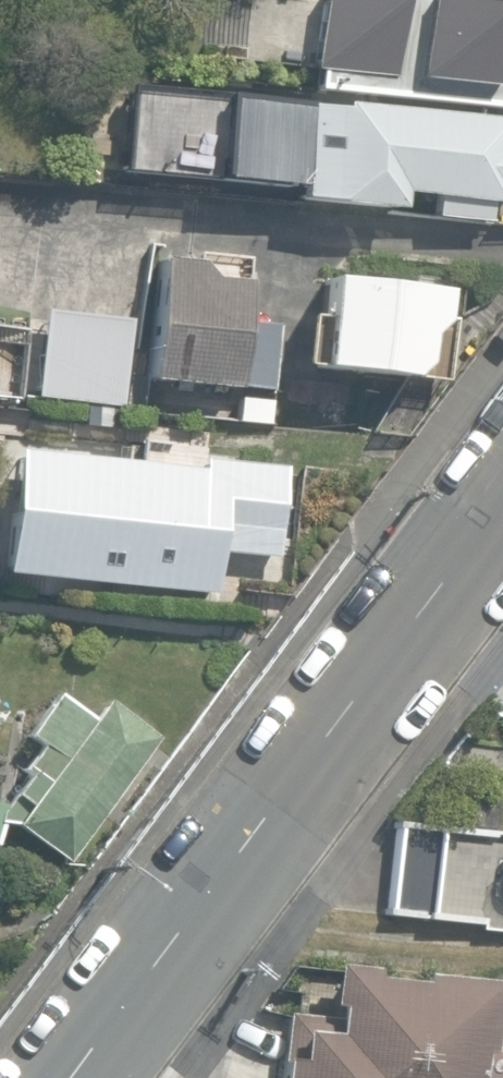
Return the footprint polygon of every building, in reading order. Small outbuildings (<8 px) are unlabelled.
[(202,65),(209,4),(174,0),(157,0),(150,59),(202,65)] [(461,107),(463,89),(502,93),(502,10),(407,0),(406,5),(360,0),(332,0),(324,74),(358,77),(356,97),(461,107)] [(130,88),(122,170),(293,188),(292,201),(391,211),(393,193),(499,204),(500,193),(502,194),(502,120),(337,103),(337,109),(130,88)] [(150,382),(278,391),(283,324),(244,321),(247,280),(211,278),(195,260),(159,257),(150,382)] [(314,365),(408,375),(424,365),(427,336),(442,322),(445,292),(323,279),(314,365)] [(215,594),(220,539),(228,540),(238,554),(277,557),(285,469),(202,462),(202,471),(2,446),(0,501),(0,560),(76,567),(78,582),(215,594)] [(502,705),(502,690),(492,704),(502,705)] [(66,860),(154,738),(103,701),(90,719),(56,694),(25,737),(37,745),(23,768),(30,773),(7,805),(0,803),(0,837),(4,823),(16,824),(66,860)] [(401,822),(390,914),(502,927),(502,834),(401,822)] [(486,1054),(494,1054),(501,984),(426,976),(425,983),(375,978),(376,971),(335,967),(331,1007),(340,1008),(339,1022),(289,1017),(283,1077),(484,1077),(486,1054)]
